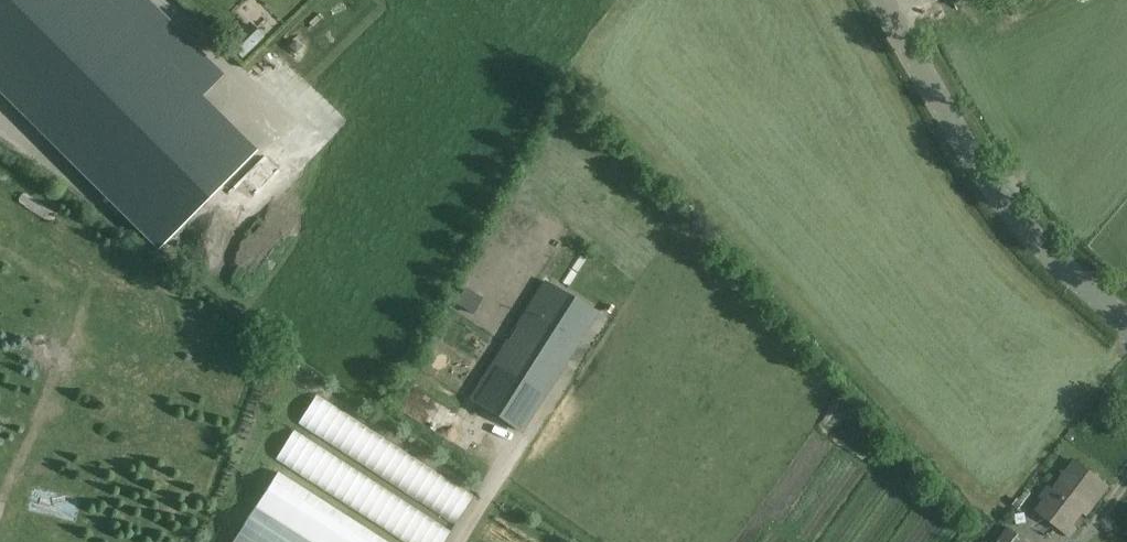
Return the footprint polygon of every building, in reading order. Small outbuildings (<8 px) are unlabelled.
[(223,75),(148,0),(0,0),(0,88),(159,248),(254,153),(200,98),(223,75)] [(227,44),(242,59),(253,49),(238,34),(227,44)] [(511,424),(587,305),(548,280),(472,399),(511,424)] [(392,468),(403,442),(370,428),(359,454),(392,468)] [(450,529),(295,430),(275,461),(401,541),(442,541),(450,529)] [(1038,512),(1070,537),(1076,530),(1071,526),(1082,512),(1086,515),(1108,486),(1075,461),(1052,491),(1048,488),(1041,498),(1046,501),(1038,512)] [(231,541),(388,541),(277,471),(231,541)] [(1018,498),(1013,504),(1019,509),(1024,503),(1018,498)] [(999,541),(1026,541),(1008,527),(997,541),(999,541)]
